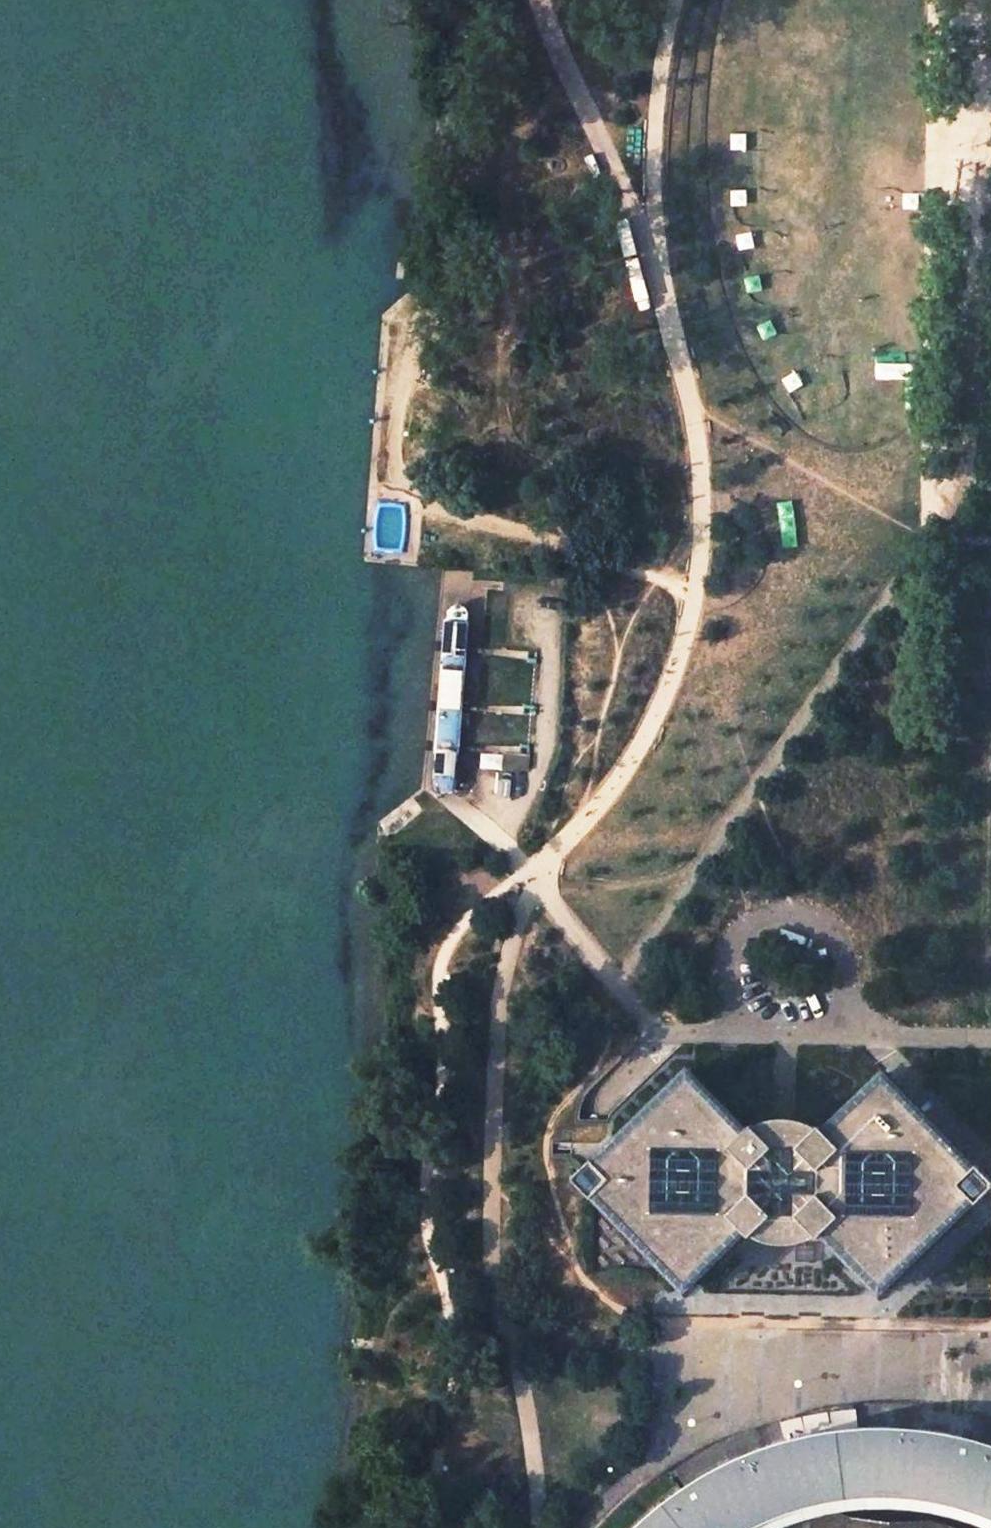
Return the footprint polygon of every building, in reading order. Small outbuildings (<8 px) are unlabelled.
[(466,775),(482,617),(455,614),(439,773),(466,775)] [(576,1179),(591,1195),(595,1192),(682,1286),(740,1230),(746,1235),(759,1218),(766,1222),(773,1225),(781,1227),(789,1227),(798,1226),(808,1222),(824,1237),(828,1233),(885,1290),(973,1201),(976,1203),(990,1187),(990,1181),(976,1167),(974,1168),(885,1077),(831,1132),(826,1128),(809,1144),(801,1142),(791,1139),(780,1139),(770,1142),(762,1146),(747,1131),(743,1133),(688,1076),(594,1168),(591,1165),(576,1179)] [(813,1501),(853,1494),(904,1494),(953,1502),(990,1518),(990,1444),(981,1441),(953,1434),(930,1430),(901,1428),(871,1428),(848,1429),(826,1432),(798,1438),(766,1448),(739,1458),(715,1470),(697,1480),(670,1498),(656,1510),(639,1525),(636,1527),(811,1527),(813,1501)]
